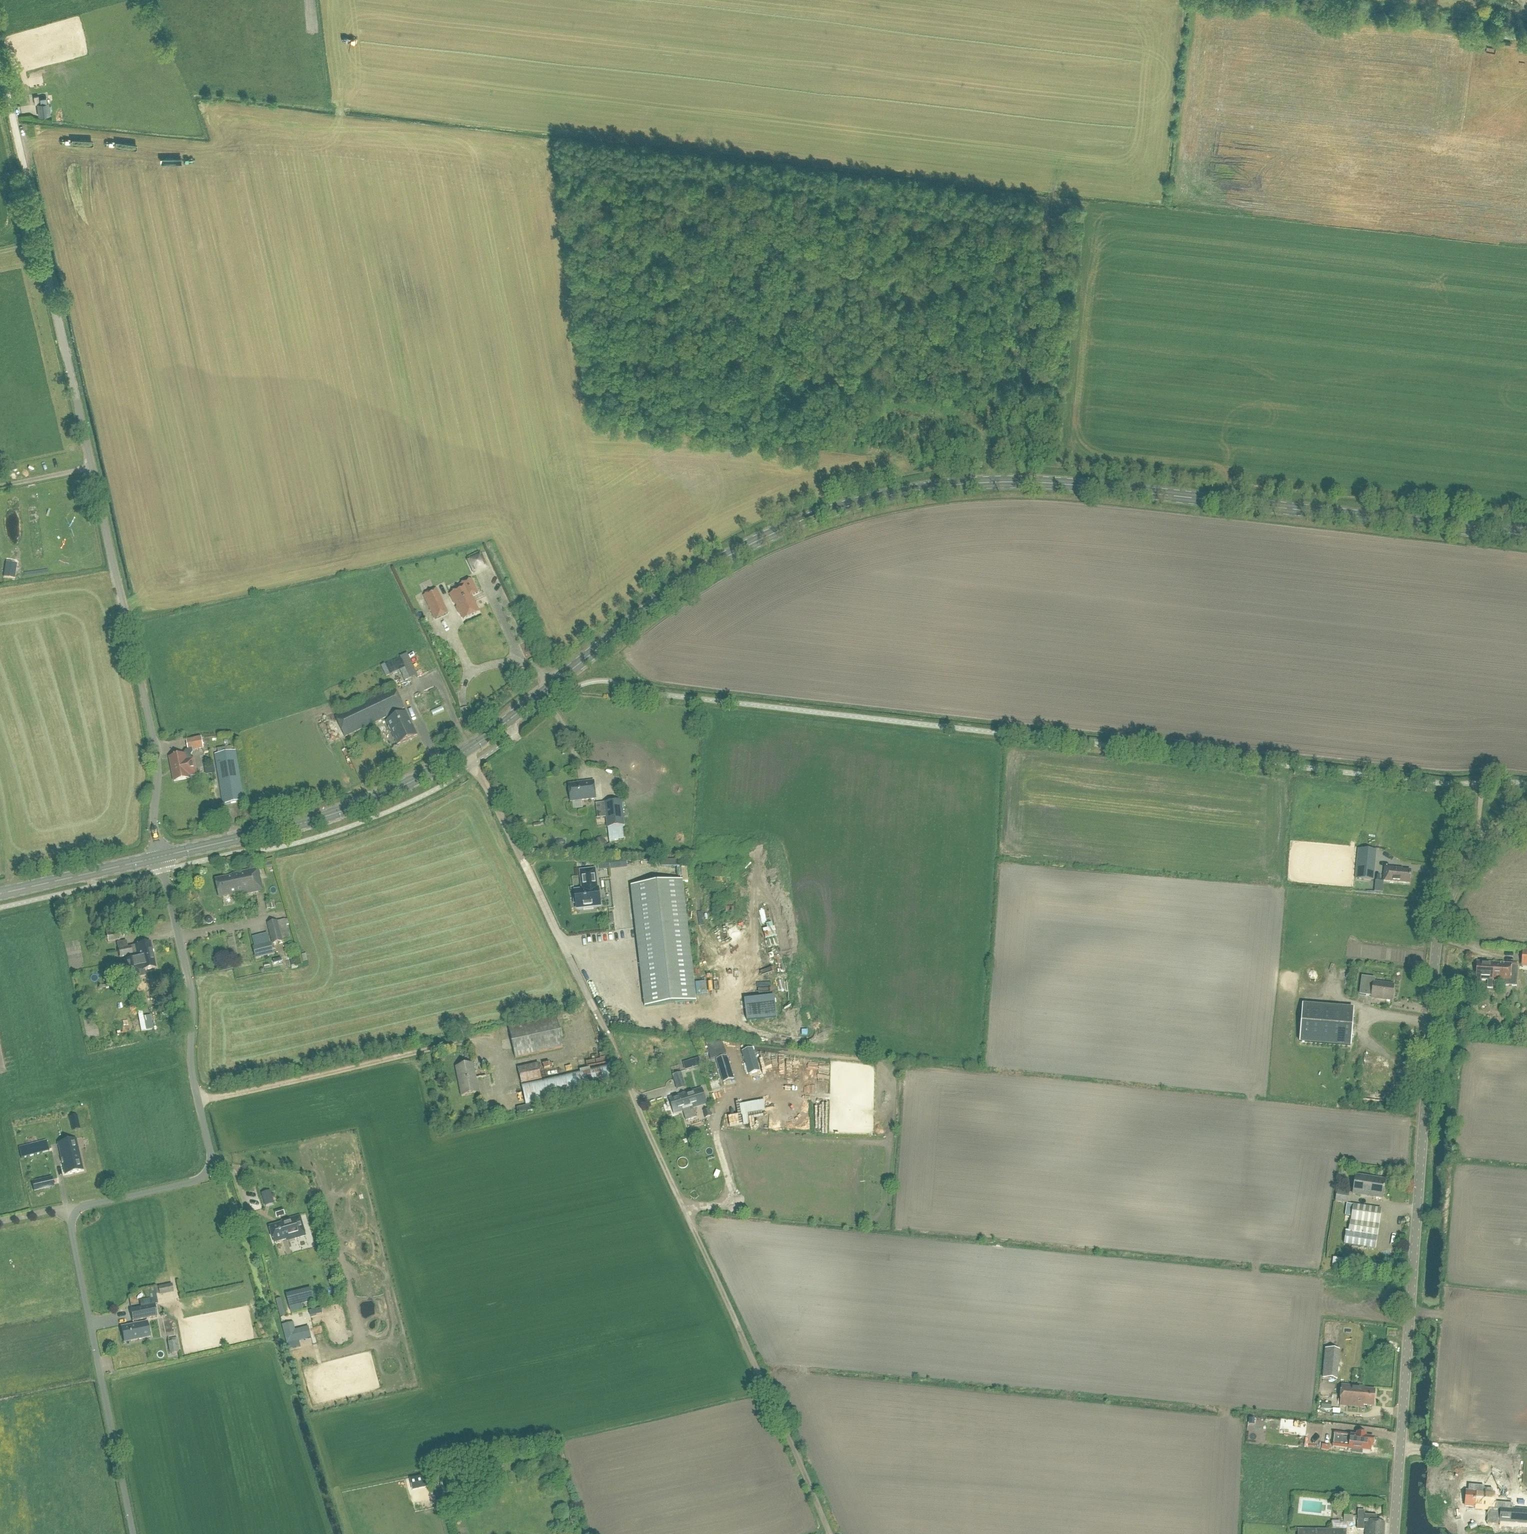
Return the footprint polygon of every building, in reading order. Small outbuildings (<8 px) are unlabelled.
[(49,102),(45,102),(37,104),(38,115),(50,113),(49,102)] [(478,594),(471,581),(461,586),(463,590),(450,596),(455,605),(456,605),(458,608),(456,609),(459,615),(461,615),(464,621),(479,613),(471,597),(478,594)] [(437,605),(431,594),(424,597),(435,621),(448,615),(442,602),(437,605)] [(411,674),(462,650),(452,630),(401,654),(411,674)] [(386,718),(402,710),(404,709),(395,690),(335,718),(345,738),(386,718)] [(402,710),(386,718),(388,722),(387,723),(389,728),(388,729),(390,732),(391,732),(397,746),(417,737),(406,714),(405,715),(402,710)] [(190,779),(190,777),(197,775),(194,760),(192,760),(191,756),(193,753),(193,751),(204,749),(202,738),(186,741),(188,752),(186,752),(184,755),(185,756),(170,759),(174,782),(190,779)] [(243,802),(235,752),(215,755),(223,806),(243,802)] [(208,768),(209,776),(216,774),(214,767),(208,768)] [(584,784),(569,786),(571,803),(596,800),(594,782),(584,783),(584,784)] [(598,819),(606,818),(608,828),(625,827),(622,801),(596,804),(598,819)] [(1358,850),(1355,880),(1371,881),(1374,852),(1358,850)] [(1410,872),(1399,871),(1399,869),(1384,868),(1383,882),(1409,884),(1410,872)] [(237,897),(263,892),(259,870),(231,876),(232,878),(216,881),(220,900),(237,896),(237,897)] [(596,890),(594,871),(581,873),(583,886),(584,886),(584,891),(575,893),(575,897),(573,897),(574,905),(576,905),(577,909),(583,908),(584,911),(593,910),(593,907),(600,907),(598,890),(596,890)] [(682,882),(631,888),(645,1008),(696,1002),(682,882)] [(269,903),(269,904),(266,904),(267,911),(271,910),(275,909),(273,902),(269,903)] [(285,920),(277,923),(266,925),(272,946),(291,941),(285,920)] [(104,931),(105,935),(107,944),(120,941),(118,932),(115,933),(114,929),(104,931)] [(1469,940),(1467,947),(1477,950),(1479,943),(1469,940)] [(137,959),(153,956),(150,943),(128,948),(126,942),(116,944),(119,959),(137,955),(137,959)] [(253,948),(256,960),(274,956),(271,943),(253,948)] [(137,959),(125,962),(129,980),(146,977),(144,971),(156,969),(153,956),(137,959)] [(1476,963),(1476,976),(1492,977),(1492,981),(1504,982),(1504,987),(1516,987),(1517,965),(1510,965),(1476,963)] [(1317,970),(1309,972),(1313,983),(1320,980),(1317,970)] [(127,992),(135,991),(133,980),(126,982),(127,992)] [(1373,984),(1371,999),(1391,1001),(1393,986),(1373,984)] [(1302,1006),(1300,1043),(1350,1047),(1353,1010),(1302,1006)] [(764,1017),(765,1008),(748,1008),(748,1017),(764,1017)] [(516,1059),(564,1049),(557,1018),(509,1029),(516,1059)] [(760,1072),(753,1050),(742,1053),(749,1075),(760,1072)] [(723,1083),(734,1080),(727,1058),(716,1061),(723,1083)] [(462,1097),(480,1094),(474,1065),(456,1068),(462,1097)] [(522,1084),(542,1080),(539,1065),(518,1070),(522,1084)] [(526,1107),(614,1087),(609,1065),(522,1085),(526,1107)] [(702,1090),(669,1099),(674,1115),(683,1112),(693,1110),(693,1109),(707,1105),(702,1090)] [(1385,1101),(1385,1091),(1362,1092),(1362,1102),(1385,1101)] [(69,1118),(72,1131),(80,1129),(77,1117),(69,1118)] [(83,1171),(76,1140),(57,1145),(65,1175),(83,1171)] [(21,1159),(49,1152),(46,1141),(19,1148),(21,1159)] [(1355,1177),(1352,1195),(1382,1199),(1385,1181),(1355,1177)] [(51,1178),(32,1183),(34,1193),(54,1188),(51,1178)] [(267,1202),(273,1200),(271,1192),(265,1194),(267,1202)] [(1336,1192),(1335,1202),(1347,1204),(1349,1193),(1336,1192)] [(1353,1205),(1353,1206),(1347,1205),(1345,1217),(1351,1218),(1346,1246),(1374,1250),(1380,1210),(1353,1205)] [(286,1216),(283,1209),(274,1212),(277,1219),(286,1216)] [(282,1224),(270,1228),(274,1243),(287,1240),(287,1242),(306,1236),(300,1217),(282,1222),(282,1224)] [(159,1294),(173,1291),(171,1285),(154,1289),(156,1294),(159,1294)] [(286,1295),(290,1308),(314,1302),(311,1289),(286,1295)] [(132,1322),(157,1318),(154,1305),(129,1310),(132,1322)] [(125,1344),(150,1338),(147,1323),(121,1329),(125,1344)] [(1373,1407),(1375,1391),(1364,1390),(1364,1388),(1341,1386),(1339,1406),(1362,1408),(1362,1406),(1373,1407)] [(1374,1442),(1373,1441),(1373,1439),(1365,1438),(1365,1435),(1356,1434),(1355,1436),(1333,1434),(1332,1448),(1348,1450),(1348,1452),(1351,1452),(1351,1454),(1361,1455),(1361,1452),(1370,1453),(1370,1448),(1372,1448),(1372,1446),(1373,1445),(1373,1443),(1374,1442)] [(1475,1509),(1492,1511),(1494,1493),(1476,1492),(1476,1494),(1466,1493),(1465,1507),(1475,1508),(1475,1509)] [(1500,1508),(1500,1517),(1521,1518),(1521,1508),(1526,1508),(1526,1501),(1518,1501),(1517,1508),(1500,1508)] [(1384,1523),(1366,1522),(1366,1533),(1384,1533),(1384,1523)]
